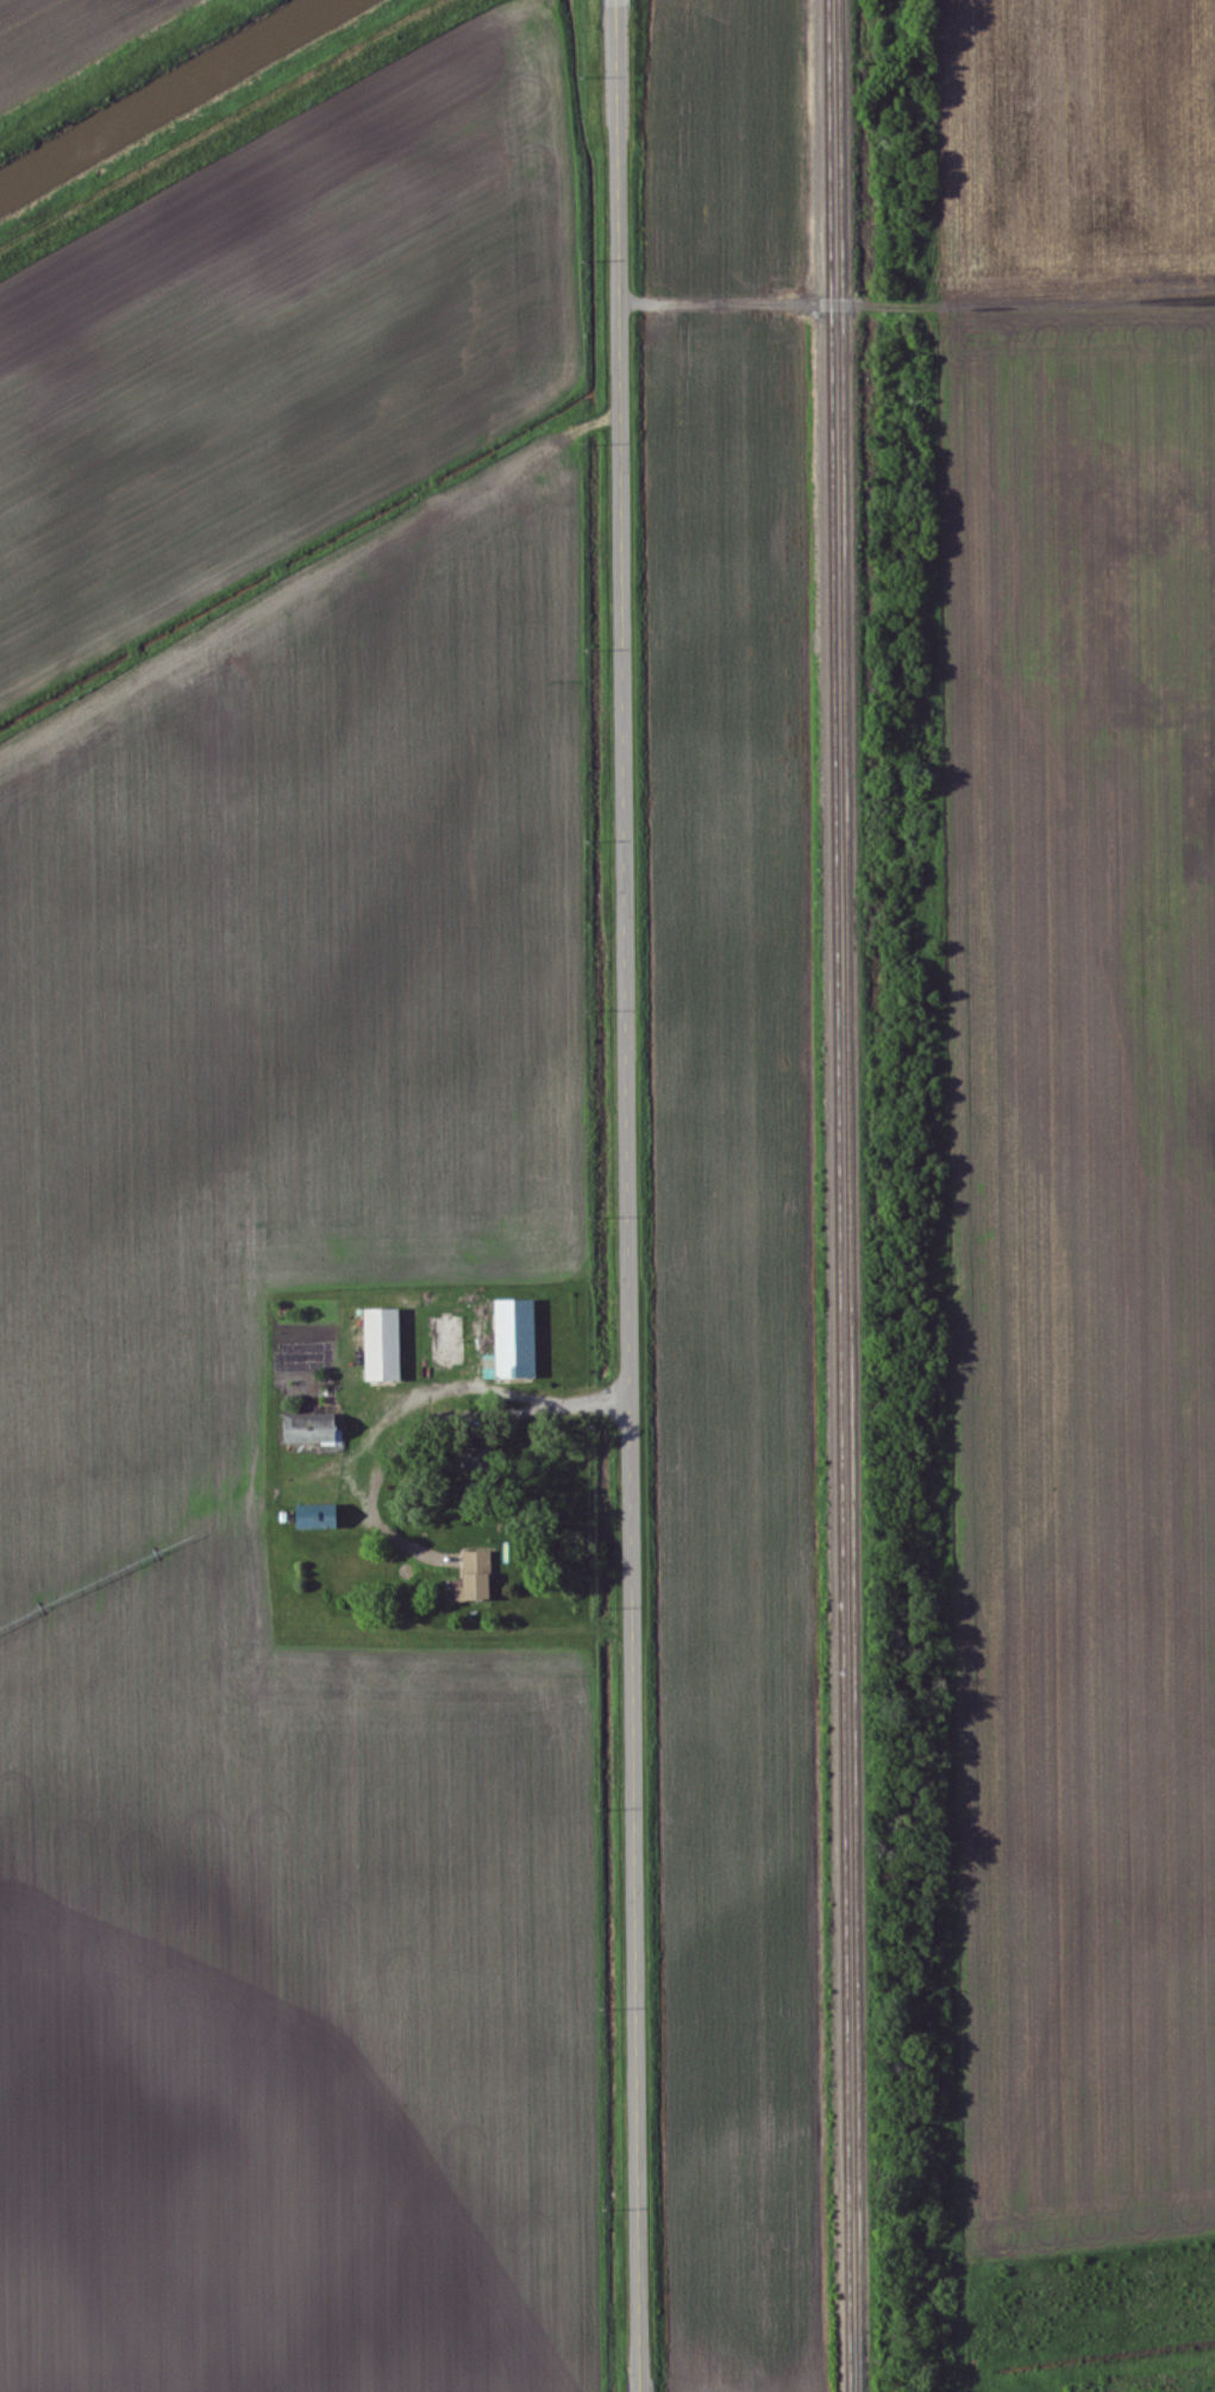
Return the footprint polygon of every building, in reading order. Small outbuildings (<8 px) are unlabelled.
[(534,1299),(494,1300),(496,1377),(515,1377),(514,1331),(535,1331),(534,1299)] [(363,1310),(365,1382),(402,1380),(400,1309),(363,1310)] [(337,1418),(296,1415),(295,1428),(313,1429),(312,1442),(335,1444),(337,1418)] [(491,1551),(462,1552),(464,1600),(486,1599),(486,1587),(487,1587),(487,1573),(492,1573),(491,1551)]
